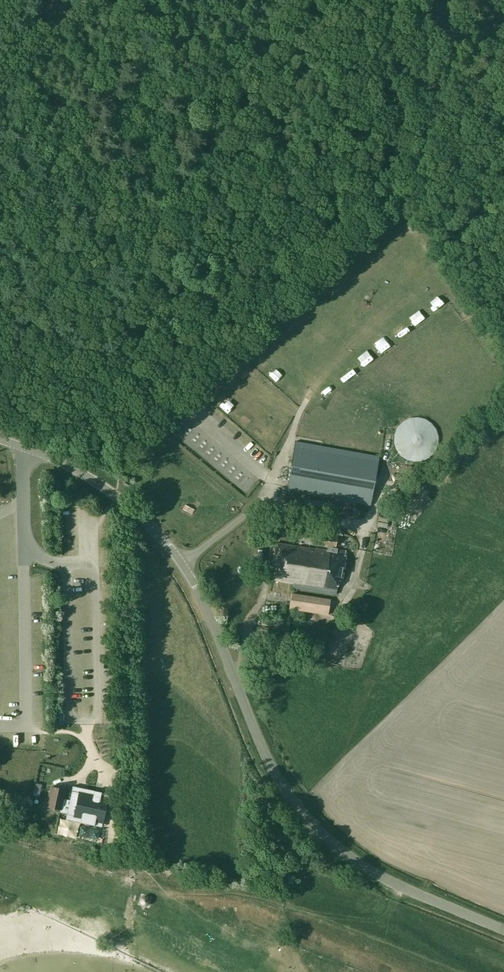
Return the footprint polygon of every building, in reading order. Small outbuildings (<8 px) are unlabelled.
[(401,324),(407,332),(412,329),(406,320),(401,324)] [(385,335),(379,342),(386,348),(392,341),(385,335)] [(376,357),(385,350),(379,342),(370,348),(376,357)] [(359,357),(351,363),(355,368),(363,362),(359,357)] [(296,440),(287,489),(372,505),(381,456),(296,440)] [(416,444),(416,441),(398,440),(397,457),(421,458),(421,444),(416,444)] [(306,498),(304,511),(332,515),(334,503),(306,498)] [(192,515),(195,510),(186,503),(183,508),(192,515)] [(337,594),(339,579),(342,580),(346,549),(332,547),(333,545),(336,545),(337,537),(321,534),(319,543),(329,545),(328,550),(276,542),(271,579),(294,583),(293,587),(337,594)] [(292,593),(290,609),(328,615),(331,599),(292,593)] [(75,662),(89,663),(89,655),(75,655),(75,662)] [(51,786),(47,806),(54,808),(60,809),(60,812),(67,813),(70,800),(63,798),(65,789),(51,786)] [(67,813),(67,814),(81,817),(80,822),(94,825),(95,820),(103,822),(108,798),(72,790),(70,800),(67,813)] [(144,894),(140,896),(139,900),(141,905),(146,906),(150,904),(151,899),(149,895),(144,894)]
